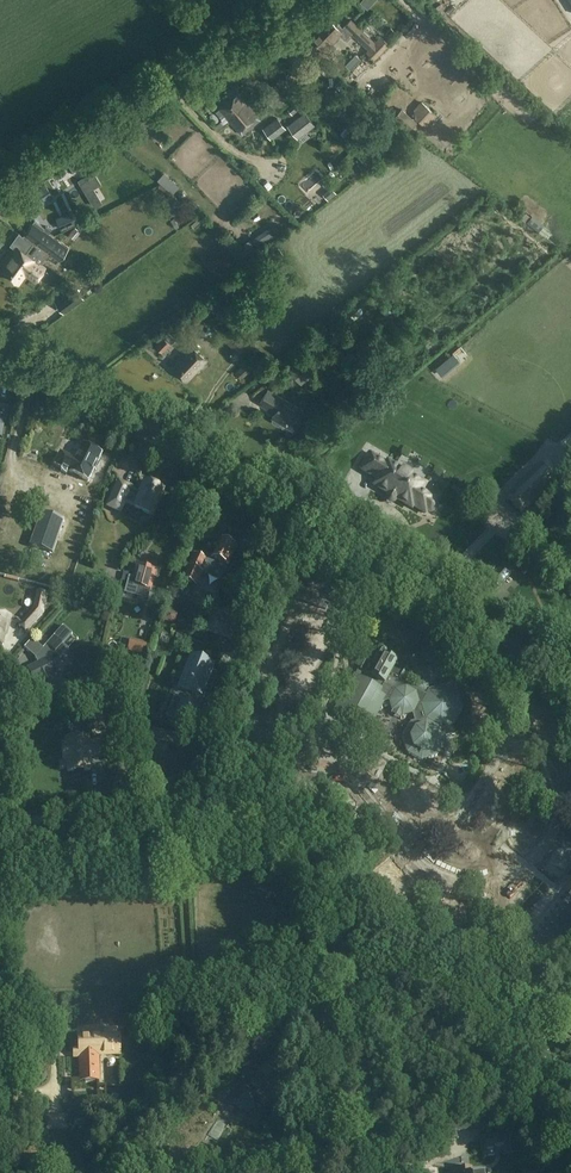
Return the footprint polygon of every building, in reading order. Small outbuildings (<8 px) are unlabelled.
[(472,1),(471,0),(450,0),(448,2),(456,13),(472,1)] [(331,45),(340,36),(344,40),(351,33),(368,50),(365,52),(374,61),(390,45),(381,36),(375,42),(351,19),(342,28),(338,24),(336,26),(331,21),(312,40),(323,51),(330,43),(331,45)] [(345,65),(358,78),(369,67),(356,54),(345,65)] [(280,87),(273,94),(276,97),(277,98),(274,102),(280,108),(291,98),(287,94),(284,91),(289,87),(281,78),(277,83),(280,87)] [(362,104),(347,92),(339,102),(355,115),(362,104)] [(221,119),(225,116),(230,122),(237,116),(235,115),(239,111),(240,110),(239,109),(246,102),(238,93),(215,113),(221,119)] [(237,116),(230,122),(238,131),(241,136),(261,119),(257,115),(246,102),(239,109),(240,110),(239,111),(235,115),(237,116)] [(299,109),(295,104),(288,109),(292,114),(299,109)] [(297,139),(315,125),(304,112),(286,125),(297,139)] [(285,129),(277,118),(264,129),(272,139),(285,129)] [(385,128),(380,133),(387,140),(385,143),(389,147),(397,139),(388,131),(385,128)] [(92,173),(80,181),(86,191),(98,184),(92,173)] [(41,186),(13,204),(14,206),(22,218),(50,199),(50,198),(53,196),(49,191),(47,188),(44,190),(42,187),(41,186)] [(94,188),(85,194),(93,206),(101,201),(94,188)] [(171,193),(169,195),(165,200),(170,205),(177,198),(173,193),(172,194),(171,193)] [(56,218),(61,230),(81,221),(76,208),(56,218)] [(35,220),(23,236),(34,244),(43,230),(45,228),(35,220)] [(81,232),(74,227),(69,235),(75,239),(81,232)] [(60,260),(69,248),(43,230),(34,244),(9,277),(19,284),(26,275),(35,282),(46,267),(34,259),(43,248),(60,260)] [(0,269),(0,270),(9,277),(34,244),(23,236),(18,233),(10,245),(15,249),(0,269)] [(261,258),(269,268),(285,257),(277,247),(261,258)] [(84,298),(75,286),(64,294),(54,301),(64,313),(73,306),(84,298)] [(213,326),(237,354),(249,344),(239,333),(243,329),(234,318),(232,320),(227,314),(213,326)] [(162,338),(155,346),(162,353),(163,352),(165,355),(168,351),(166,349),(176,339),(169,332),(167,330),(161,337),(162,338)] [(191,346),(171,366),(187,381),(207,361),(191,346)] [(453,353),(435,368),(441,375),(459,360),(453,353)] [(305,356),(289,369),(301,384),(317,371),(305,356)] [(242,364),(234,373),(241,380),(249,371),(242,364)] [(281,425),(282,423),(293,430),(304,411),(268,390),(260,404),(275,413),(272,417),(273,418),(272,420),(272,422),(278,426),(281,425)] [(178,419),(186,425),(190,419),(182,414),(178,419)] [(60,453),(54,464),(88,481),(101,453),(83,444),(79,453),(75,460),(69,457),(60,453)] [(396,502),(397,500),(412,508),(413,506),(425,513),(427,510),(429,512),(431,512),(433,511),(435,510),(436,508),(436,506),(436,504),(435,502),(433,501),(434,498),(422,491),(426,485),(411,476),(412,474),(413,472),(412,470),(412,469),(410,467),(409,466),(407,466),(405,467),(403,468),(402,470),(388,462),(387,464),(369,454),(360,469),(378,479),(374,486),(389,494),(387,497),(387,498),(387,499),(387,500),(387,501),(388,502),(389,503),(390,504),(391,504),(392,504),(393,504),(394,503),(395,502),(396,502)] [(408,464),(421,479),(429,473),(415,458),(408,464)] [(511,497),(508,499),(521,513),(559,477),(546,463),(543,466),(511,497)] [(540,463),(508,494),(511,497),(543,465),(540,463)] [(359,504),(375,490),(356,469),(341,484),(359,504)] [(152,515),(163,489),(145,481),(139,494),(130,490),(131,487),(119,482),(108,506),(120,511),(125,502),(134,506),(134,507),(152,515)] [(55,517),(40,511),(29,547),(53,555),(64,521),(64,520),(55,517)] [(206,559),(203,565),(222,574),(235,547),(220,540),(211,558),(207,556),(206,559)] [(206,559),(195,554),(182,579),(194,584),(203,565),(206,559)] [(485,582),(495,592),(515,570),(504,561),(485,582)] [(129,577),(125,593),(136,596),(138,587),(151,591),(156,569),(137,564),(133,578),(129,577)] [(114,590),(117,579),(104,576),(102,587),(114,590)] [(327,610),(333,594),(300,581),(294,598),(327,610)] [(18,625),(27,633),(43,614),(48,593),(36,591),(32,609),(18,625)] [(162,620),(172,624),(175,616),(174,613),(168,611),(163,613),(162,620)] [(3,645),(7,625),(9,625),(11,615),(0,613),(0,644),(3,645)] [(212,617),(207,631),(229,639),(230,638),(237,641),(241,627),(234,625),(212,617)] [(57,674),(49,659),(71,634),(63,626),(43,649),(32,639),(24,648),(35,658),(37,664),(28,669),(35,684),(38,683),(45,697),(61,689),(54,675),(57,674)] [(128,650),(144,654),(147,643),(130,639),(128,650)] [(380,648),(372,662),(365,658),(348,688),(349,688),(344,697),(343,696),(334,711),(346,718),(347,715),(357,721),(356,723),(368,730),(381,706),(380,703),(390,700),(393,710),(402,715),(412,712),(415,721),(411,723),(403,736),(408,752),(421,759),(436,755),(444,741),(443,736),(452,733),(449,724),(454,722),(462,708),(457,693),(444,686),(429,690),(425,694),(396,678),(402,666),(395,662),(395,661),(384,655),(386,652),(385,649),(383,647),(380,648)] [(191,703),(174,696),(166,716),(193,727),(200,707),(199,707),(199,706),(196,705),(199,697),(203,699),(204,697),(202,696),(205,689),(214,665),(190,655),(189,656),(194,658),(182,688),(194,693),(193,695),(194,695),(191,703)] [(98,666),(106,669),(109,661),(101,658),(98,666)] [(490,719),(489,695),(480,696),(481,721),(483,721),(483,720),(490,719)] [(489,695),(490,719),(490,721),(491,721),(491,719),(498,719),(497,695),(489,695)] [(528,732),(541,711),(533,707),(521,727),(528,732)] [(541,711),(528,732),(535,736),(548,716),(541,711)] [(99,729),(127,726),(126,714),(98,717),(99,729)] [(135,762),(144,727),(130,723),(120,759),(135,762)] [(543,741),(549,747),(568,732),(562,726),(543,741)] [(568,732),(549,747),(554,754),(570,740),(570,737),(568,732)] [(84,770),(90,770),(89,758),(112,756),(111,739),(87,740),(87,738),(66,739),(66,743),(63,744),(64,761),(67,761),(68,771),(73,771),(75,774),(83,773),(84,770)] [(173,774),(173,772),(184,772),(184,764),(193,764),(193,753),(155,754),(155,772),(165,772),(165,774),(167,776),(172,776),(173,774)] [(570,766),(570,757),(559,762),(563,769),(570,766)] [(563,769),(566,777),(570,775),(570,766),(563,769)] [(500,809),(508,796),(489,785),(474,810),(487,818),(494,806),(500,809)] [(332,810),(351,795),(345,788),(326,803),(332,810)] [(356,801),(351,795),(332,810),(337,817),(356,801)] [(467,801),(462,807),(468,811),(473,805),(467,801)] [(345,826),(350,832),(369,817),(363,811),(345,826)] [(374,824),(369,817),(350,832),(355,839),(374,824)] [(557,852),(570,861),(570,851),(561,844),(557,852)] [(557,852),(552,859),(570,871),(570,861),(557,852)] [(379,881),(397,865),(392,858),(373,874),(379,881)] [(403,871),(397,865),(379,881),(385,887),(403,871)] [(535,871),(551,889),(558,883),(541,865),(535,871)] [(545,894),(551,889),(535,871),(529,876),(545,894)] [(402,901),(410,906),(422,884),(414,880),(402,901)] [(429,889),(422,884),(410,906),(417,910),(429,889)] [(517,888),(509,891),(517,914),(525,911),(517,888)] [(517,914),(509,891),(501,894),(509,917),(517,914)] [(444,921),(450,897),(442,895),(436,918),(444,921)] [(492,896),(484,897),(486,921),(495,920),(492,896)] [(458,899),(450,897),(444,921),(452,923),(458,899)] [(478,922),(486,921),(484,897),(475,898),(478,922)] [(104,1036),(79,1037),(80,1047),(80,1058),(81,1081),(85,1081),(85,1083),(94,1082),(94,1080),(97,1080),(96,1055),(98,1055),(119,1054),(118,1036),(117,1036),(116,1036),(116,1030),(105,1030),(105,1036),(104,1036)] [(263,1093),(241,1082),(230,1103),(252,1114),(263,1093)] [(44,1116),(45,1131),(67,1130),(67,1115),(44,1116)] [(485,1118),(435,1125),(438,1141),(449,1140),(447,1127),(455,1126),(456,1131),(486,1128),(485,1118)] [(523,1152),(521,1132),(508,1134),(511,1154),(523,1152)] [(79,1143),(82,1148),(88,1143),(85,1138),(79,1143)]
